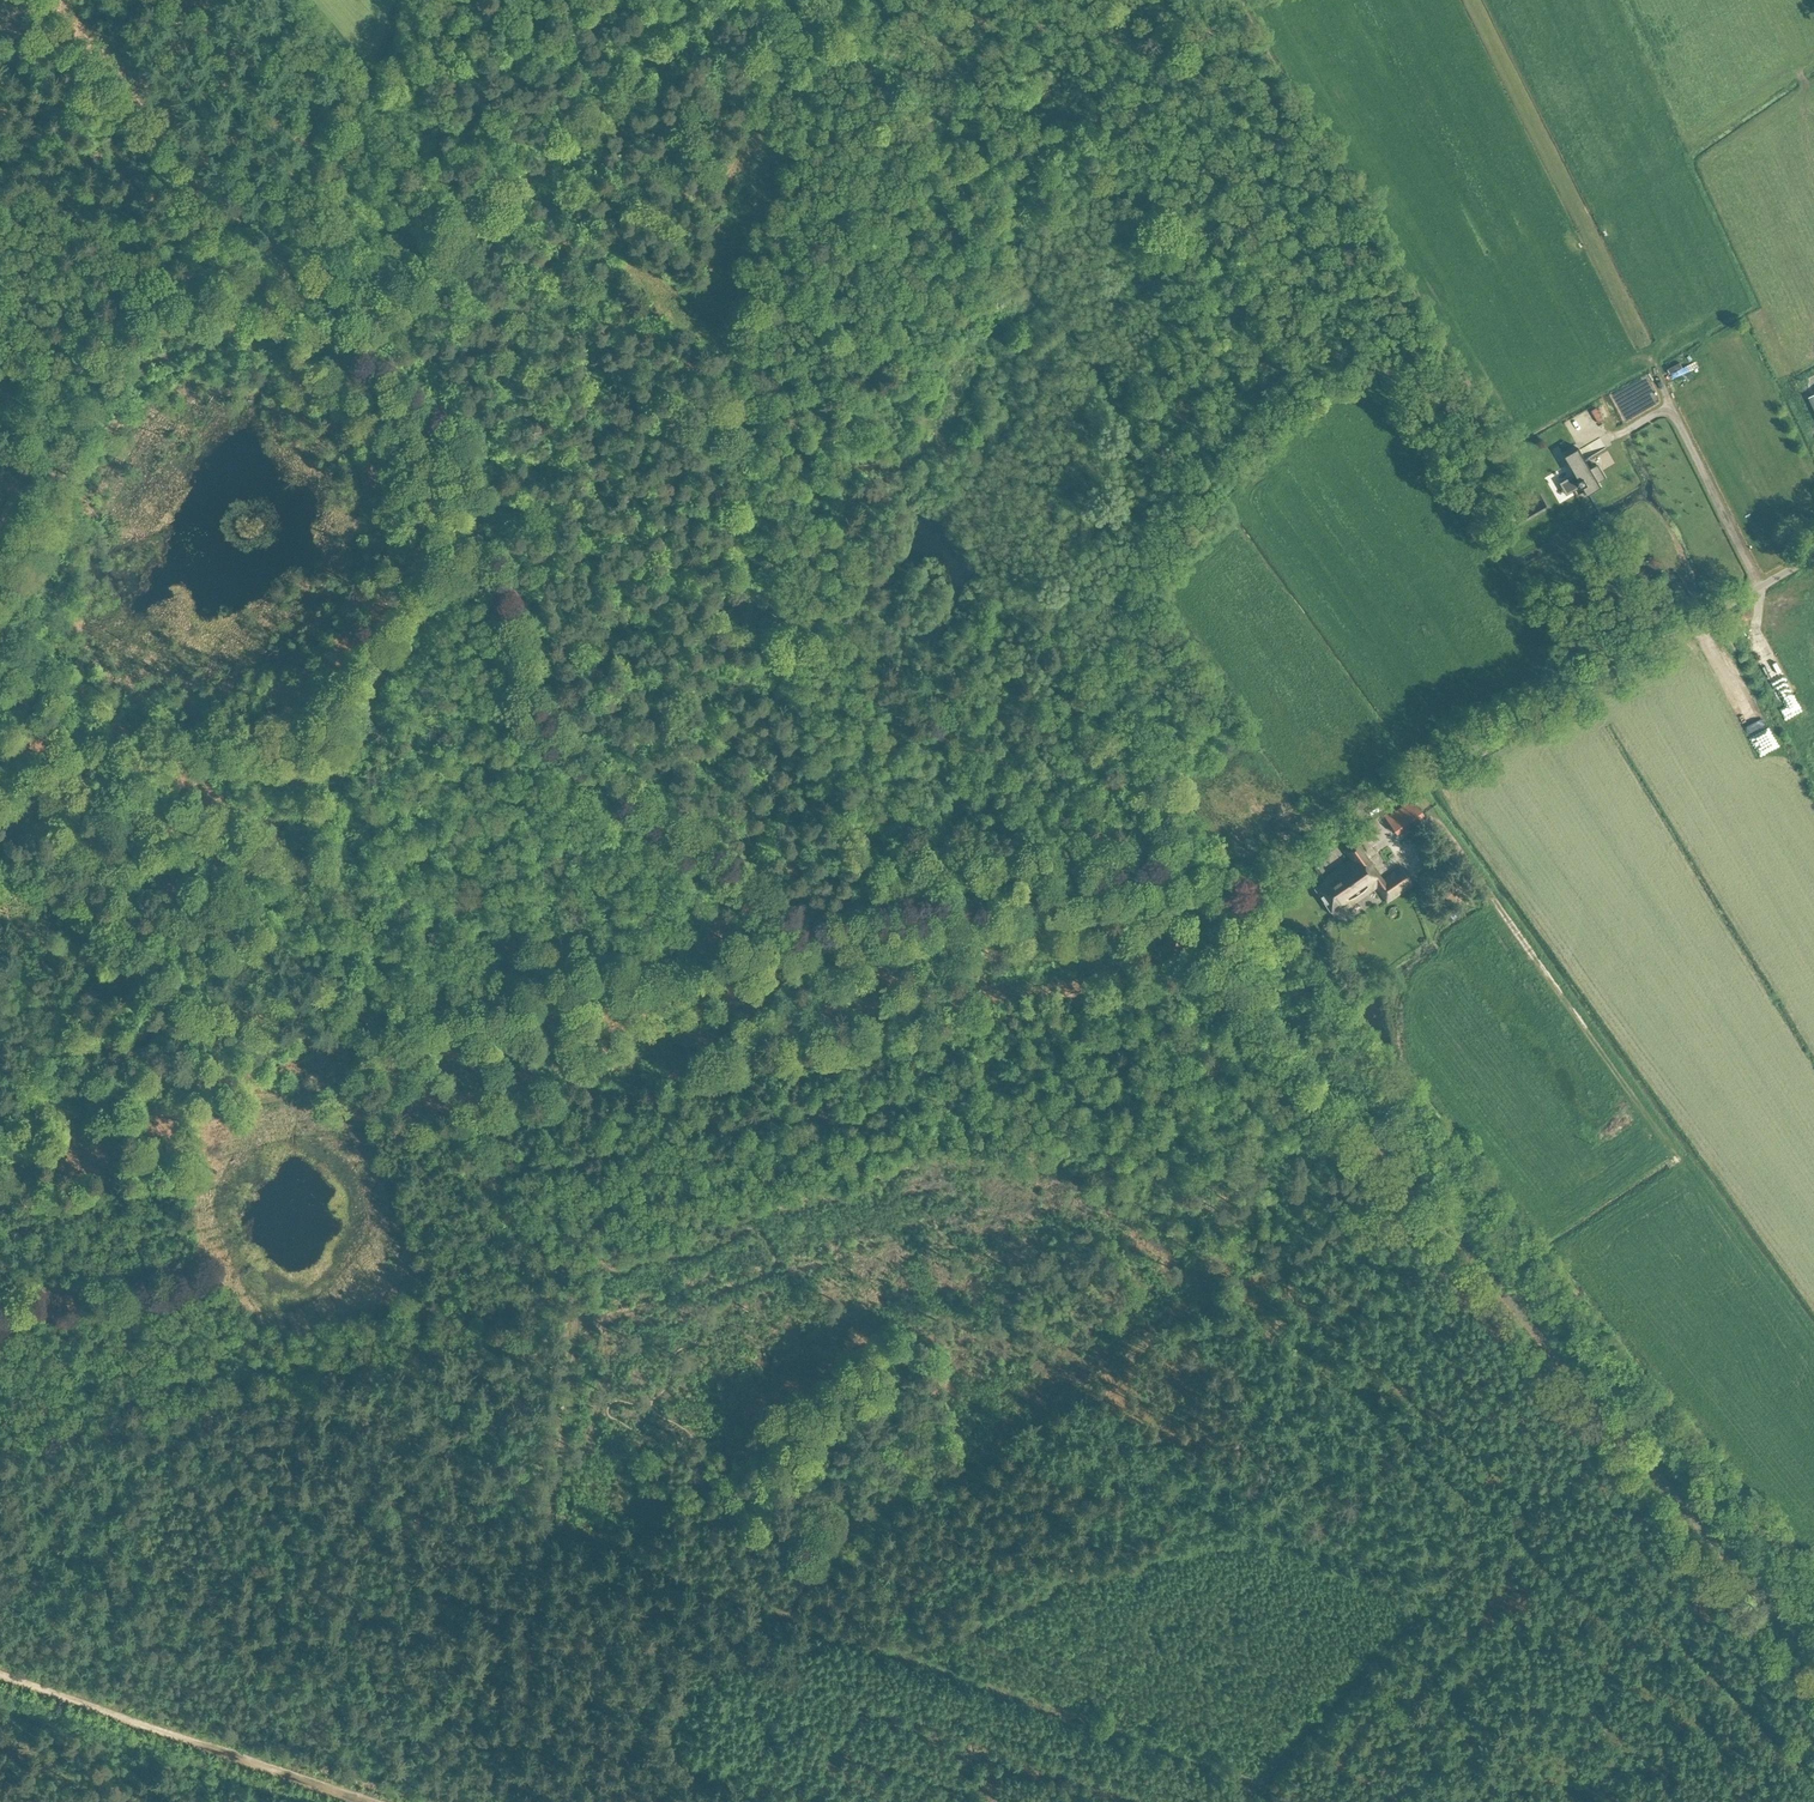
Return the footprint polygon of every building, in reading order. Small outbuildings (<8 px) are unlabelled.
[(1680,361),(1668,367),(1671,373),(1683,367),(1680,361)] [(1576,473),(1560,483),(1567,495),(1582,486),(1583,488),(1584,487),(1589,495),(1602,487),(1599,482),(1606,478),(1598,464),(1591,468),(1579,448),(1566,456),(1576,473)] [(1758,754),(1777,746),(1770,728),(1764,731),(1761,723),(1747,729),(1758,754)] [(1397,834),(1424,814),(1413,798),(1385,817),(1397,834)] [(1382,881),(1363,854),(1364,853),(1357,842),(1344,851),(1350,860),(1333,872),(1334,873),(1322,881),(1324,883),(1314,890),(1333,917),(1375,888),(1386,903),(1413,885),(1401,868),(1382,881)]
